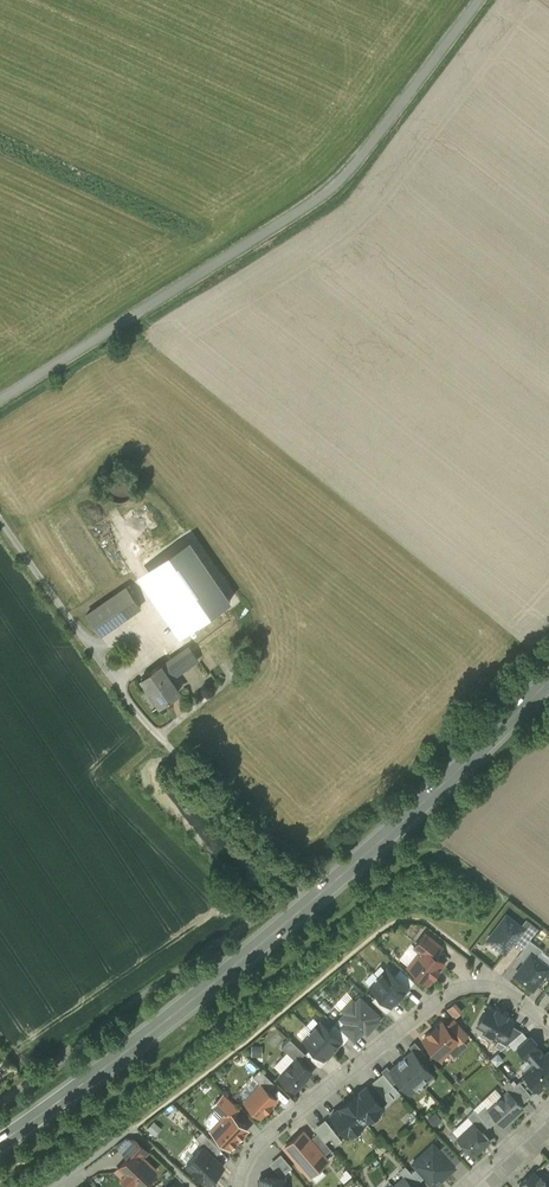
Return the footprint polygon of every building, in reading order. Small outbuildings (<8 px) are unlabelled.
[(134,492),(135,485),(134,479),(130,474),(125,471),(119,470),(113,471),(108,475),(104,480),(103,486),(104,492),(108,497),(113,501),(119,502),(125,500),(131,497),(134,492)] [(208,577),(174,529),(156,542),(181,578),(153,598),(188,646),(198,660),(231,636),(222,623),(220,624),(193,587),(208,577)] [(126,587),(85,616),(99,635),(139,607),(126,587)] [(188,646),(161,665),(159,663),(139,677),(149,690),(150,689),(163,706),(174,698),(173,696),(180,691),(170,678),(188,665),(189,666),(198,660),(188,646)] [(507,914),(488,939),(505,952),(514,940),(524,928),(521,925),(507,914)] [(524,928),(514,940),(524,947),(538,928),(526,919),(521,925),(524,928)] [(417,944),(422,949),(424,947),(435,955),(442,946),(425,933),(417,944)] [(422,949),(408,966),(428,982),(444,962),(435,955),(424,947),(422,949)] [(515,974),(532,987),(548,966),(548,965),(532,952),(515,974)] [(376,974),(399,995),(406,987),(383,967),(376,974)] [(390,1005),(399,995),(376,974),(368,984),(390,1005)] [(378,1015),(360,998),(356,1003),(352,999),(343,1009),(346,1013),(342,1018),(359,1034),(369,1024),(372,1027),(378,1020),(375,1017),(378,1015)] [(458,1000),(450,1007),(457,1016),(465,1009),(458,1000)] [(488,1006),(477,1024),(486,1029),(484,1032),(494,1038),(496,1034),(503,1039),(513,1021),(506,1016),(507,1014),(497,1008),(496,1011),(488,1006)] [(321,1021),(312,1030),(332,1050),(340,1041),(341,1040),(329,1029),(321,1021)] [(443,1022),(437,1028),(435,1026),(434,1027),(436,1029),(431,1033),(429,1031),(428,1032),(430,1034),(424,1039),(437,1054),(441,1058),(448,1052),(446,1050),(458,1040),(443,1022)] [(349,1037),(335,1023),(329,1029),(341,1040),(340,1041),(343,1044),(349,1037)] [(332,1050),(312,1030),(304,1040),(312,1047),(324,1059),(324,1058),(332,1050)] [(529,1034),(516,1046),(526,1058),(527,1057),(539,1047),(540,1046),(529,1034)] [(305,1053),(289,1038),(281,1046),(295,1059),(296,1057),(298,1059),(305,1053)] [(324,1059),(312,1047),(305,1053),(320,1067),(327,1061),(324,1058),(324,1059)] [(527,1057),(532,1063),(522,1072),(525,1075),(537,1089),(538,1091),(548,1082),(548,1084),(548,1049),(548,1048),(544,1052),(539,1047),(527,1057)] [(413,1050),(405,1057),(398,1063),(390,1069),(410,1092),(416,1087),(422,1082),(422,1081),(426,1078),(432,1073),(413,1050)] [(295,1059),(279,1076),(294,1090),(311,1071),(298,1059),(296,1057),(295,1059)] [(261,1084),(269,1091),(276,1084),(260,1069),(253,1076),(261,1084)] [(537,1089),(525,1075),(514,1085),(525,1098),(526,1099),(537,1089)] [(366,1082),(348,1096),(366,1119),(384,1106),(366,1082)] [(261,1084),(244,1102),(260,1117),(277,1099),(269,1091),(261,1084)] [(525,1098),(514,1085),(508,1091),(519,1103),(525,1098)] [(489,1108),(498,1118),(503,1125),(523,1107),(519,1103),(508,1091),(489,1108)] [(348,1096),(329,1111),(347,1134),(366,1119),(348,1096)] [(489,1108),(485,1104),(477,1111),(490,1126),(498,1118),(489,1108)] [(247,1129),(229,1111),(211,1130),(230,1147),(247,1129)] [(435,1112),(428,1118),(434,1125),(441,1119),(435,1112)] [(474,1122),(459,1136),(475,1153),(490,1139),(474,1122)] [(328,1160),(304,1131),(285,1147),(309,1176),(328,1160)] [(455,1167),(433,1143),(412,1163),(434,1186),(455,1167)] [(201,1144),(185,1161),(207,1182),(224,1166),(201,1144)] [(136,1150),(119,1168),(140,1186),(156,1170),(136,1150)] [(534,1171),(519,1184),(521,1186),(548,1186),(545,1183),(545,1182),(540,1176),(539,1177),(534,1171)] [(259,1178),(260,1186),(285,1186),(284,1176),(259,1178)] [(395,1185),(396,1186),(414,1186),(404,1176),(395,1185)]
